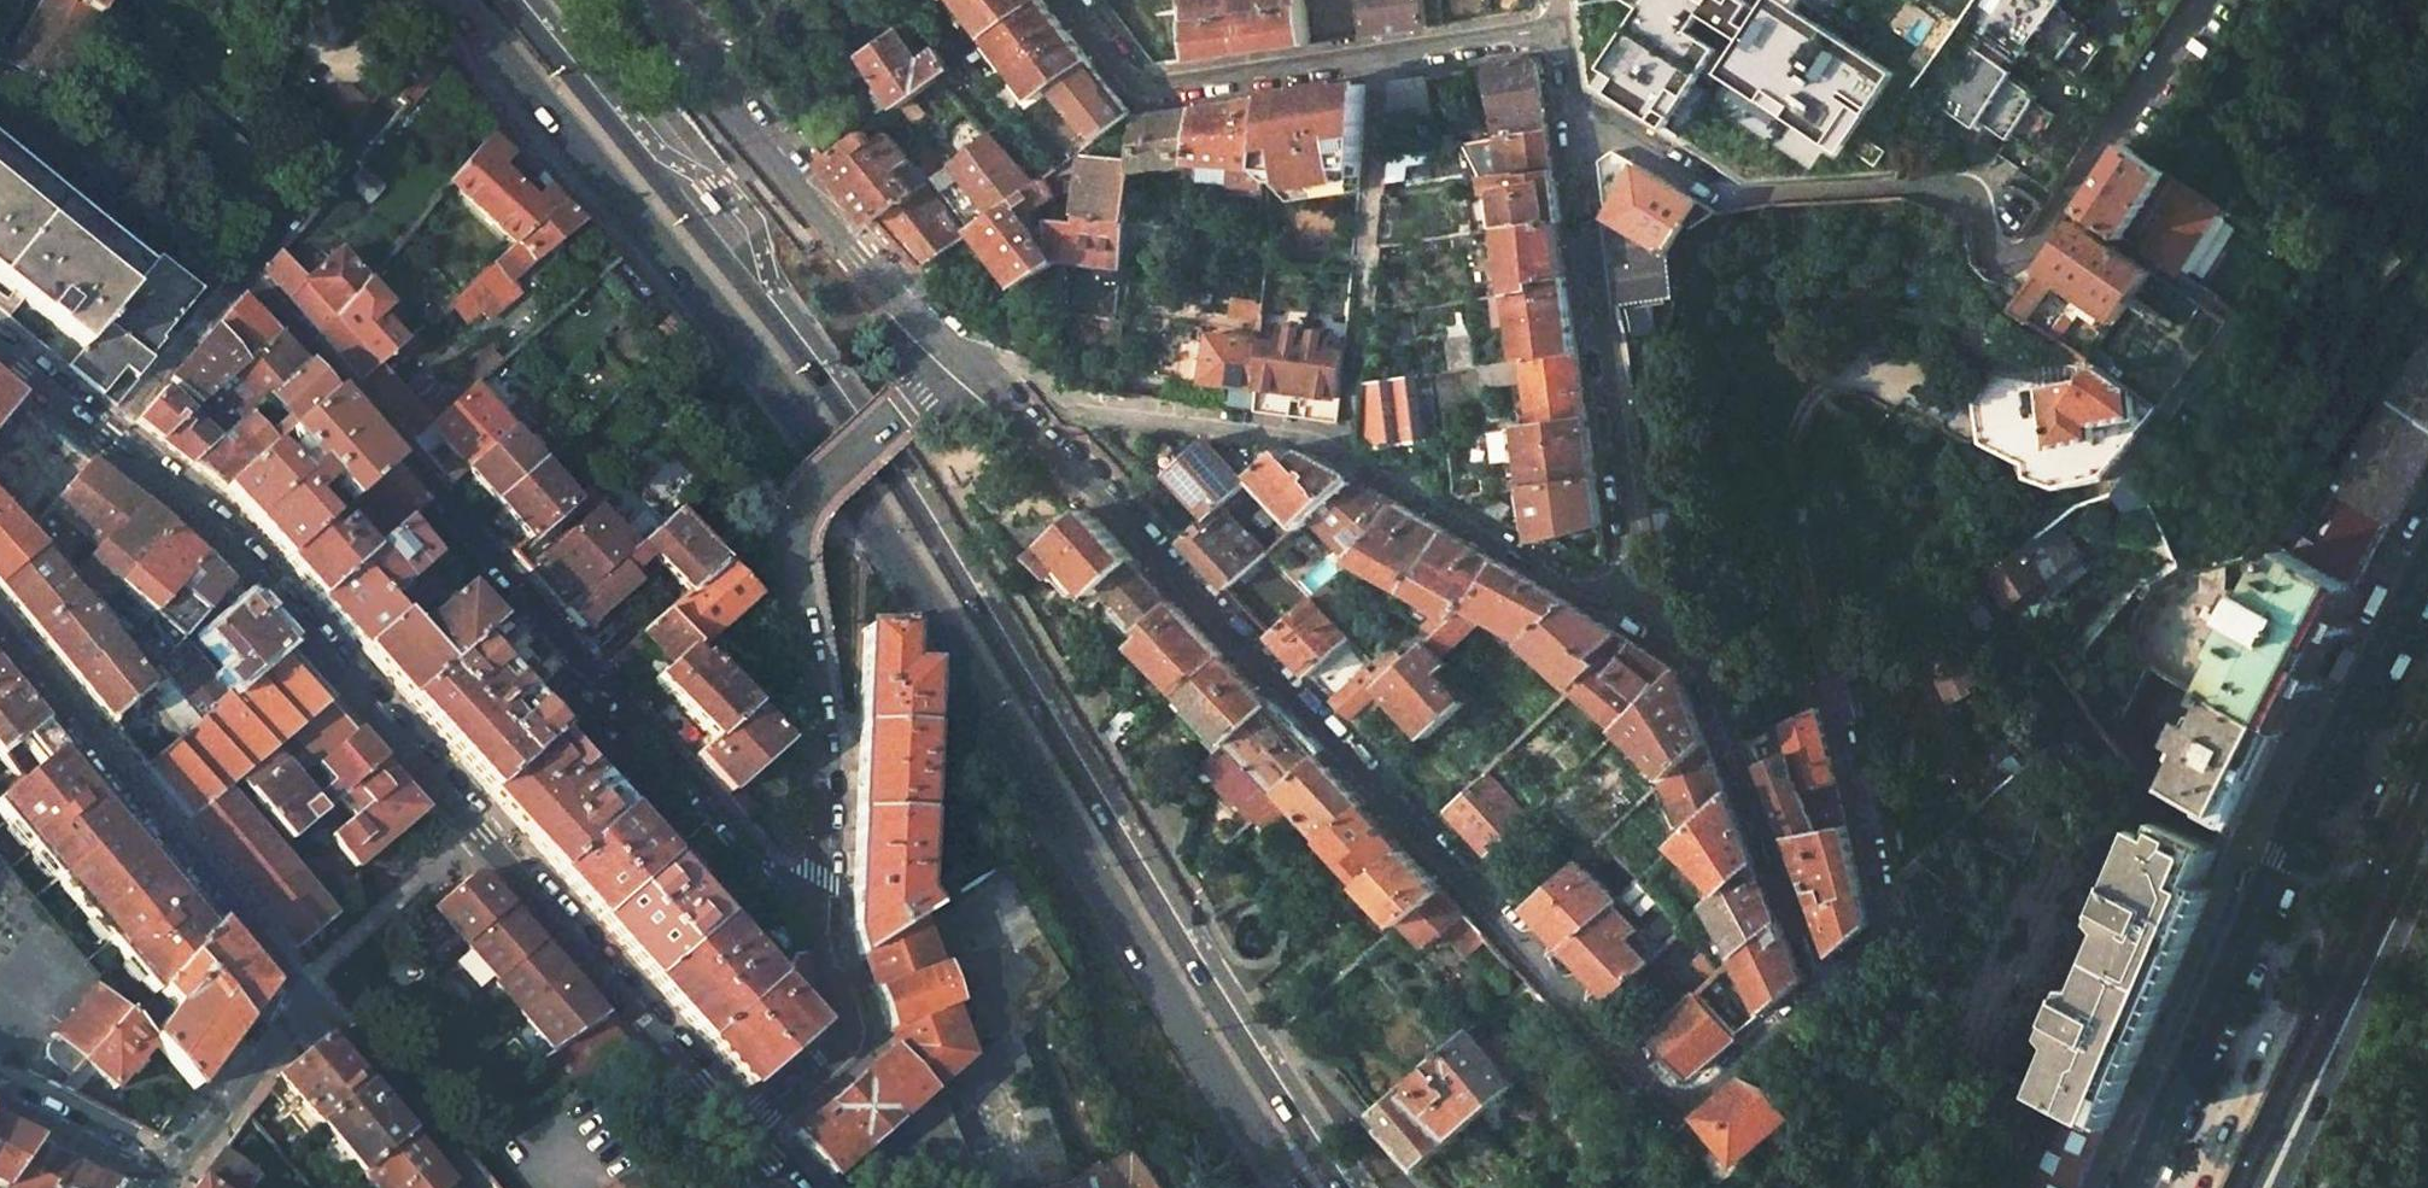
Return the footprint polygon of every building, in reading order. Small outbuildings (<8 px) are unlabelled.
[(1,8),(15,13),(22,0),(5,0),(1,8)] [(96,16),(67,0),(42,0),(12,52),(5,64),(9,65),(51,90),(96,16)] [(96,16),(105,0),(67,0),(96,16)] [(994,36),(1042,0),(967,0),(994,36)] [(1045,0),(1042,0),(994,36),(1042,97),(1056,87),(1092,60),(1045,0)] [(1305,0),(1189,0),(1198,61),(1312,45),(1305,0)] [(1427,0),(1362,0),(1367,37),(1431,28),(1427,0)] [(1441,0),(1427,0),(1431,28),(1445,26),(1441,0)] [(1583,88),(1686,150),(1705,125),(1622,74),(1613,0),(1577,0),(1585,52),(1578,51),(1583,88)] [(1747,24),(1750,34),(1844,106),(1866,74),(1789,14),(1799,0),(1768,0),(1747,24)] [(1987,27),(2022,53),(2026,46),(2055,67),(2059,61),(2083,28),(2086,25),(2058,4),(2060,0),(2005,0),(1987,27)] [(952,67),(915,18),(865,56),(899,106),(952,67)] [(2081,78),(2105,45),(2083,28),(2059,61),(2081,78)] [(432,55),(427,48),(405,72),(410,77),(414,80),(396,100),(402,105),(396,112),(401,116),(444,70),(432,55)] [(1973,48),(1936,102),(1973,127),(1977,120),(2006,140),(2010,134),(2033,101),(2036,97),(2007,77),(2010,73),(1973,48)] [(1134,114),(1092,60),(1056,87),(1096,141),(1134,114)] [(1547,133),(1536,62),(1485,69),(1496,140),(1547,133)] [(1434,114),(1429,77),(1391,82),(1388,120),(1434,114)] [(345,85),(325,109),(348,131),(369,106),(345,85)] [(1359,192),(1367,94),(1338,91),(1282,99),(1278,99),(1270,100),(1263,172),(1275,174),(1274,185),(1278,186),(1292,184),(1294,199),(1359,192)] [(1263,172),(1270,100),(1201,109),(1195,160),(1230,166),(1227,185),(1262,192),(1263,172)] [(2033,150),(2056,117),(2033,101),(2010,134),(2033,150)] [(1201,109),(1137,118),(1133,160),(1132,169),(1195,160),(1201,109)] [(1039,147),(1017,116),(939,176),(972,221),(982,214),(984,217),(987,221),(1037,185),(997,138),(1006,132),(1014,143),(1019,140),(1030,154),(1039,147)] [(0,132),(0,187),(128,293),(155,261),(0,132)] [(876,144),(865,132),(823,163),(828,169),(836,179),(848,193),(875,224),(881,220),(919,191),(901,171),(914,161),(890,133),(876,144)] [(1554,173),(1547,133),(1496,140),(1502,176),(1554,173)] [(508,155),(488,138),(449,184),(512,245),(559,204),(545,191),(533,202),(496,167),(508,155)] [(2225,208),(2125,145),(2079,212),(2122,239),(2177,275),(2225,208)] [(1716,213),(1612,153),(1597,163),(1605,220),(1669,257),(1687,227),(1693,231),(1716,213)] [(1133,160),(1085,160),(1083,183),(1082,192),(1080,215),(1128,221),(1128,216),(1132,169),(1133,160)] [(939,176),(928,161),(913,172),(924,187),(929,183),(939,176)] [(383,189),(359,169),(347,182),(370,203),(383,189)] [(539,178),(554,193),(560,187),(544,172),(539,178)] [(1562,225),(1554,173),(1502,176),(1487,178),(1490,196),(1501,195),(1506,230),(1559,225),(1562,225)] [(1059,195),(1046,178),(1037,185),(987,221),(983,224),(986,228),(1024,284),(1061,258),(1059,257),(1057,256),(1057,252),(1031,215),(1034,213),(1040,208),(1049,201),(1059,195)] [(1078,182),(1067,183),(1067,193),(1082,192),(1083,183),(1078,182)] [(732,199),(718,183),(711,189),(715,193),(725,205),(732,199)] [(963,227),(929,183),(924,187),(919,191),(881,220),(892,231),(911,251),(925,266),(969,235),(963,227)] [(0,187),(0,282),(82,350),(67,367),(102,396),(123,368),(135,378),(151,360),(149,358),(163,341),(161,339),(199,291),(157,257),(155,261),(128,293),(0,187)] [(580,223),(559,204),(512,245),(487,267),(453,297),(449,300),(467,321),(482,309),(490,318),(521,292),(511,281),(580,223)] [(1044,215),(1040,208),(1034,213),(1039,219),(1044,215)] [(2236,216),(2225,208),(2177,275),(2186,281),(2236,216)] [(1128,221),(1080,215),(1079,222),(1052,219),(1057,252),(1057,256),(1059,257),(1124,264),(1128,221)] [(1669,257),(1605,220),(1618,303),(1625,302),(1630,336),(1654,332),(1649,299),(1673,296),(1669,257)] [(2150,273),(2071,223),(2008,313),(2027,324),(2054,284),(2115,324),(2150,273)] [(1567,280),(1559,225),(1506,230),(1515,295),(1567,280)] [(1397,245),(1395,232),(1378,235),(1377,248),(1397,245)] [(304,281),(277,252),(263,269),(320,334),(328,328),(365,283),(337,252),(304,281)] [(2407,268),(2393,256),(2382,268),(2396,280),(2407,268)] [(1577,348),(1567,280),(1515,295),(1519,321),(1524,360),(1577,348)] [(386,308),(365,283),(328,328),(320,334),(360,378),(377,363),(420,326),(411,316),(395,337),(377,316),(386,308)] [(1519,321),(1515,295),(1495,298),(1499,324),(1519,321)] [(213,329),(169,381),(196,407),(196,406),(243,366),(276,336),(241,296),(213,329)] [(2071,325),(2061,318),(2048,338),(2058,344),(2071,325)] [(1280,344),(1261,341),(1257,389),(1255,413),(1338,425),(1345,353),(1329,351),(1331,335),(1283,328),(1280,344)] [(1261,341),(1211,335),(1205,382),(1257,389),(1261,341)] [(224,431),(303,366),(276,336),(243,366),(196,406),(224,431)] [(2286,556),(2356,592),(2390,525),(2427,459),(2427,336),(2286,556)] [(1483,366),(1479,337),(1446,342),(1451,371),(1480,367),(1483,366)] [(1588,417),(1577,348),(1524,360),(1483,366),(1480,367),(1483,387),(1527,381),(1533,425),(1588,417)] [(418,410),(377,363),(360,378),(411,437),(469,387),(459,375),(418,410)] [(303,366),(224,431),(213,440),(185,462),(221,492),(266,452),(285,435),(329,396),(303,366)] [(2160,409),(2095,367),(2091,369),(2088,370),(2086,373),(2083,376),(2082,380),(2081,383),(1988,397),(1966,388),(1982,442),(2017,459),(2016,466),(2017,469),(2019,472),(2022,474),(2026,476),(2060,492),(2104,482),(2160,409)] [(1428,443),(1423,376),(1365,384),(1361,443),(1375,451),(1428,443)] [(537,463),(469,387),(411,437),(424,452),(440,438),(458,459),(442,472),(456,487),(471,474),(493,501),(537,463)] [(14,402),(0,390),(0,418),(14,402)] [(187,414),(162,390),(134,422),(157,441),(185,462),(213,440),(187,414)] [(528,395),(525,391),(516,399),(519,402),(515,406),(530,423),(534,419),(541,413),(526,396),(528,395)] [(313,465),(356,426),(329,396),(285,435),(309,469),(313,465)] [(33,527),(88,463),(14,402),(0,418),(0,500),(2,501),(27,522),(33,527)] [(1597,478),(1588,417),(1533,425),(1518,427),(1519,429),(1521,445),(1529,489),(1597,478)] [(347,504),(390,465),(356,426),(313,465),(325,478),(347,504)] [(1521,445),(1519,429),(1503,431),(1506,448),(1521,445)] [(1256,473),(1283,449),(1206,440),(1171,473),(1211,516),(1212,517),(1248,484),(1247,483),(1249,481),(1257,474),(1256,473)] [(1348,479),(1302,451),(1295,454),(1284,449),(1283,449),(1256,473),(1257,474),(1277,495),(1302,521),(1310,514),(1348,479)] [(248,522),(296,480),(266,452),(221,492),(248,522)] [(88,463),(33,527),(32,528),(45,543),(73,577),(75,581),(98,608),(117,587),(167,528),(88,463)] [(570,501),(537,463),(493,501),(516,527),(502,540),(514,553),(527,540),(570,501)] [(325,478),(313,465),(309,469),(296,480),(248,522),(255,530),(296,493),(302,500),(325,478)] [(424,503),(390,465),(347,504),(324,524),(283,562),(320,603),(401,525),(424,503)] [(2144,495),(2132,468),(2114,491),(2144,495)] [(1153,487),(1144,477),(1141,477),(1132,486),(1142,497),(1153,487)] [(1596,488),(1597,478),(1529,489),(1537,543),(1603,526),(1596,488)] [(1397,506),(1348,479),(1310,514),(1352,562),(1356,559),(1397,506)] [(1282,516),(1249,481),(1247,483),(1248,484),(1212,517),(1211,516),(1183,541),(1229,589),(1266,555),(1268,553),(1248,531),(1257,522),(1278,544),(1294,529),(1282,516)] [(604,497),(591,482),(572,501),(585,515),(593,506),(604,497)] [(1537,543),(1529,489),(1517,490),(1526,537),(1537,543)] [(296,493),(255,530),(283,562),(324,524),(302,500),(296,493)] [(1302,521),(1277,495),(1272,500),(1285,513),(1282,516),(1294,529),(1302,521)] [(562,608),(616,561),(620,559),(631,549),(593,506),(585,515),(527,568),(562,608)] [(1447,535),(1397,506),(1356,559),(1408,590),(1447,535)] [(1134,559),(1087,509),(1042,552),(1037,557),(1076,596),(1089,583),(1098,593),(1108,584),(1134,559)] [(649,553),(686,593),(721,562),(712,551),(675,511),(661,523),(631,549),(620,559),(616,561),(626,573),(649,553)] [(33,552),(14,530),(0,514),(0,580),(33,552)] [(27,522),(14,530),(33,552),(45,543),(32,528),(33,527),(27,522)] [(2091,570),(2055,522),(2022,547),(2046,580),(2058,596),(2091,570)] [(436,566),(401,525),(320,603),(359,648),(396,616),(383,601),(423,566),(429,572),(436,566)] [(117,587),(148,615),(199,558),(167,528),(117,587)] [(1500,565),(1447,535),(1408,590),(1455,619),(1466,608),(1500,565)] [(73,577),(45,543),(33,552),(62,587),(73,577)] [(2175,559),(2167,543),(2152,550),(2159,566),(2175,559)] [(2046,580),(2022,547),(1983,576),(2008,609),(2042,584),(2046,580)] [(1278,555),(1272,549),(1268,553),(1266,555),(1272,561),(1278,555)] [(33,552),(0,580),(0,596),(24,624),(65,590),(62,587),(33,552)] [(1272,561),(1266,555),(1229,589),(1272,636),(1309,602),(1272,561)] [(2356,592),(2286,556),(2277,573),(2272,570),(2268,576),(2273,579),(2263,601),(2255,597),(2251,605),(2246,602),(2236,619),(2222,611),(2222,585),(2188,588),(2182,574),(2150,590),(2144,598),(2139,605),(2136,611),(2133,619),(2130,626),(2128,633),(2127,642),(2126,650),(2126,656),(2127,660),(2129,665),(2132,669),(2137,673),(2143,676),(2208,705),(2210,701),(2213,696),(2282,732),(2356,592)] [(148,615),(126,642),(149,668),(153,673),(170,654),(179,643),(191,630),(227,589),(199,558),(148,615)] [(1174,601),(1134,559),(1108,584),(1142,621),(1147,626),(1174,601)] [(616,561),(577,595),(562,608),(581,629),(633,580),(626,573),(616,561)] [(754,597),(721,562),(686,593),(663,613),(693,645),(696,649),(754,597)] [(1575,608),(1500,565),(1466,608),(1484,618),(1528,642),(1525,645),(1570,683),(1617,635),(1575,608)] [(2058,596),(2046,580),(2042,584),(2053,599),(2058,596)] [(98,608),(75,581),(69,586),(76,593),(71,598),(77,605),(111,647),(112,647),(123,639),(98,608)] [(1988,609),(1970,585),(1907,628),(1946,684),(1970,667),(1946,634),(1942,628),(1962,613),(1966,619),(1976,611),(1979,615),(1988,609)] [(191,630),(199,639),(240,604),(227,589),(191,630)] [(71,598),(65,590),(24,624),(36,639),(77,605),(71,598)] [(492,625),(459,591),(411,633),(396,616),(359,648),(406,701),(473,642),(492,625)] [(1349,639),(1312,599),(1309,602),(1272,636),(1352,721),(1384,689),(1373,678),(1342,645),(1349,639)] [(1225,655),(1174,601),(1147,626),(1151,631),(1137,643),(1158,664),(1178,686),(1185,693),(1225,655)] [(219,680),(230,693),(279,648),(240,604),(199,639),(227,670),(219,680)] [(111,647),(77,605),(36,639),(68,678),(111,647)] [(1484,618),(1466,608),(1455,619),(1430,644),(1444,659),(1484,618)] [(693,645),(663,613),(610,661),(621,674),(649,648),(668,667),(693,645)] [(1962,613),(1942,628),(1946,634),(1966,619),(1962,613)] [(1147,626),(1142,621),(1135,627),(1140,632),(1147,626)] [(904,630),(863,629),(860,727),(856,814),(852,930),(858,955),(919,916),(930,910),(917,896),(918,873),(919,859),(920,815),(926,669),(903,668),(904,630)] [(1676,672),(1617,635),(1570,683),(1616,726),(1676,672)] [(112,647),(136,678),(149,668),(126,642),(123,639),(112,647)] [(507,679),(473,642),(406,701),(488,796),(556,735),(521,696),(539,680),(525,663),(507,679)] [(226,696),(179,643),(170,654),(153,673),(196,725),(213,711),(212,709),(226,696)] [(1444,659),(1430,644),(1406,668),(1384,689),(1430,737),(1465,703),(1438,675),(1449,664),(1444,659)] [(696,649),(693,645),(668,667),(653,680),(711,742),(750,707),(702,656),(696,649)] [(136,678),(112,647),(111,647),(68,678),(101,717),(142,685),(136,678)] [(213,711),(196,725),(183,735),(143,767),(187,821),(226,787),(237,778),(327,702),(279,648),(230,693),(226,696),(212,709),(213,711)] [(1271,704),(1225,655),(1185,693),(1191,700),(1231,741),(1271,704)] [(1406,668),(1396,657),(1373,678),(1384,689),(1406,668)] [(1476,692),(1449,664),(1438,675),(1465,703),(1476,692)] [(1677,673),(1676,672),(1616,726),(1666,776),(1704,740),(1677,673)] [(2135,691),(2092,672),(2083,693),(2125,712),(2135,691)] [(183,735),(196,725),(153,673),(147,680),(176,714),(170,719),(183,735)] [(17,741),(40,722),(0,674),(0,756),(17,741)] [(152,696),(142,685),(101,717),(110,729),(152,696)] [(1185,693),(1178,686),(1165,699),(1171,705),(1185,693)] [(183,735),(170,719),(152,696),(110,729),(143,767),(183,735)] [(2282,732),(2213,696),(2210,701),(2217,704),(2203,731),(2190,725),(2180,744),(2185,748),(2174,770),(2176,773),(2177,776),(2179,779),(2181,783),(2183,787),(2184,791),(2185,796),(2238,822),(2282,732)] [(1231,741),(1191,700),(1177,712),(1204,740),(1201,742),(1215,756),(1231,741)] [(237,778),(289,840),(313,818),(335,799),(379,762),(327,702),(237,778)] [(1319,756),(1271,704),(1231,741),(1215,756),(1202,767),(1250,819),(1252,818),(1319,756)] [(784,744),(750,707),(711,742),(694,757),(727,795),(784,744)] [(1845,827),(1815,709),(1776,728),(1786,759),(1792,778),(1795,788),(1811,835),(1845,827)] [(125,824),(107,802),(40,722),(17,741),(38,766),(19,782),(0,797),(0,815),(154,1000),(155,999),(158,995),(165,987),(211,928),(182,892),(168,875),(125,824)] [(586,769),(556,735),(488,796),(523,835),(558,804),(553,797),(586,769)] [(1727,795),(1704,740),(1666,776),(1662,780),(1689,831),(1727,795)] [(2098,772),(2080,750),(2071,758),(2089,780),(2098,772)] [(1365,804),(1319,756),(1252,818),(1263,830),(1294,803),(1317,827),(1321,832),(1327,837),(1365,804)] [(1811,835),(1795,788),(1784,791),(1780,782),(1792,778),(1786,759),(1755,772),(1784,842),(1811,835)] [(2171,772),(2157,760),(2141,778),(2159,787),(2171,772)] [(664,775),(651,761),(637,774),(649,789),(650,788),(664,775)] [(355,867),(421,810),(379,762),(335,799),(352,817),(348,821),(344,824),(329,837),(355,867)] [(558,804),(523,835),(529,841),(562,813),(561,812),(596,781),(586,769),(553,797),(558,804)] [(1485,772),(1484,771),(1440,816),(1483,861),(1527,817),(1526,816),(1485,772)] [(2048,821),(2018,775),(2009,783),(2038,829),(2048,821)] [(1795,788),(1792,778),(1780,782),(1784,791),(1795,788)] [(624,812),(596,781),(561,812),(562,813),(529,841),(557,873),(624,812)] [(331,918),(226,787),(187,821),(294,950),(331,918)] [(655,795),(650,788),(649,789),(636,801),(642,807),(655,795)] [(1755,862),(1727,795),(1689,831),(1673,845),(1720,895),(1755,862)] [(338,809),(348,821),(352,817),(335,799),(313,818),(329,837),(344,824),(334,812),(338,809)] [(1407,849),(1365,804),(1327,837),(1325,838),(1369,884),(1407,849)] [(664,858),(624,812),(557,873),(597,920),(664,858)] [(2216,842),(2161,818),(2154,833),(2136,826),(2098,912),(2110,917),(2075,998),(2064,993),(2037,1055),(2048,1060),(2033,1097),(2041,1100),(2055,1106),(2104,1128),(2206,895),(2195,890),(2216,842)] [(1031,840),(1019,825),(932,880),(945,900),(1028,848),(1035,844),(1031,840)] [(1321,832),(1317,827),(1312,832),(1317,837),(1321,832)] [(1862,894),(1845,827),(1811,835),(1784,842),(1812,907),(1862,894)] [(683,841),(677,835),(668,843),(674,849),(683,841)] [(341,879),(347,874),(354,868),(355,867),(329,837),(314,850),(341,879)] [(1535,857),(1517,838),(1488,866),(1507,886),(1535,857)] [(695,874),(674,849),(664,858),(686,883),(695,874)] [(1445,889),(1407,849),(1369,884),(1357,894),(1373,912),(1385,900),(1406,923),(1407,922),(1445,889)] [(664,858),(597,920),(650,980),(717,918),(686,883),(664,858)] [(1577,861),(1576,861),(1527,908),(1565,948),(1611,905),(1615,902),(1577,861)] [(1779,921),(1755,862),(1720,895),(1715,900),(1737,955),(1779,921)] [(465,943),(507,907),(481,878),(468,876),(439,902),(433,907),(465,943)] [(1489,936),(1445,889),(1407,922),(1431,948),(1451,930),(1471,953),(1489,936)] [(1870,924),(1862,894),(1812,907),(1832,955),(1870,924)] [(1637,932),(1611,905),(1565,948),(1612,998),(1648,964),(1627,942),(1637,932)] [(497,979),(538,943),(534,938),(507,907),(465,943),(490,971),(497,979)] [(919,916),(858,955),(864,969),(870,986),(872,990),(938,967),(936,962),(928,941),(919,916)] [(770,979),(717,918),(650,980),(703,1040),(770,979)] [(1803,980),(1779,921),(1737,955),(1734,957),(1763,1014),(1803,980)] [(211,928),(165,987),(158,995),(165,1003),(174,1010),(150,1045),(151,1045),(190,1092),(264,990),(211,928)] [(538,943),(497,979),(495,981),(496,983),(525,1016),(569,977),(542,947),(538,943)] [(1707,955),(1697,964),(1711,981),(1721,970),(1707,955)] [(814,1028),(802,956),(793,957),(779,988),(770,979),(703,1040),(746,1088),(814,1028)] [(938,967),(872,990),(888,1032),(953,1008),(938,967)] [(556,1051),(606,1019),(574,983),(569,977),(525,1016),(528,1019),(556,1051)] [(74,1054),(82,1063),(124,1014),(94,989),(54,1035),(74,1054)] [(1737,1036),(1698,994),(1661,1032),(1653,1039),(1651,1041),(1687,1079),(1737,1036)] [(155,999),(161,1007),(165,1003),(158,995),(155,999)] [(970,1058),(953,1008),(888,1032),(883,1034),(889,1051),(925,1093),(970,1058)] [(113,1090),(151,1045),(150,1045),(134,1025),(124,1014),(82,1063),(113,1090)] [(556,1051),(535,1064),(557,1093),(588,1077),(613,1064),(635,1052),(606,1019),(556,1051)] [(1653,1039),(1661,1032),(1656,1028),(1650,1035),(1653,1039)] [(1378,1115),(1375,1118),(1420,1169),(1517,1081),(1473,1029),(1378,1115)] [(326,1033),(277,1073),(320,1123),(367,1082),(326,1033)] [(74,1054),(54,1035),(42,1047),(42,1054),(47,1063),(58,1071),(74,1054)] [(889,1051),(795,1134),(831,1175),(925,1093),(889,1051)] [(50,1083),(61,1087),(73,1074),(82,1063),(74,1054),(58,1071),(50,1083)] [(120,1101),(73,1074),(61,1087),(59,1090),(113,1116),(120,1101)] [(1776,1094),(1742,1078),(1694,1119),(1717,1147),(1703,1158),(1719,1184),(1737,1169),(1733,1164),(1786,1119),(1771,1099),(1776,1094)] [(367,1082),(320,1123),(360,1170),(408,1132),(367,1082)] [(2055,1106),(2019,1187),(2078,1187),(2104,1128),(2055,1106)] [(31,1142),(0,1127),(0,1187),(1,1187),(31,1142)] [(360,1170),(375,1187),(445,1187),(451,1183),(408,1132),(360,1170)] [(73,1162),(31,1142),(1,1187),(54,1187),(73,1162)] [(1767,1145),(1737,1169),(1719,1184),(1714,1187),(1747,1187),(1780,1161),(1767,1145)] [(1137,1150),(1105,1166),(1113,1187),(1164,1187),(1160,1182),(1137,1150)] [(193,1187),(244,1187),(252,1178),(219,1153),(193,1187)] [(1105,1166),(1103,1159),(1079,1176),(1079,1178),(1050,1187),(1113,1187),(1105,1166)] [(73,1162),(54,1187),(120,1187),(121,1187),(73,1162)] [(653,1170),(618,1187),(662,1187),(653,1170)]
